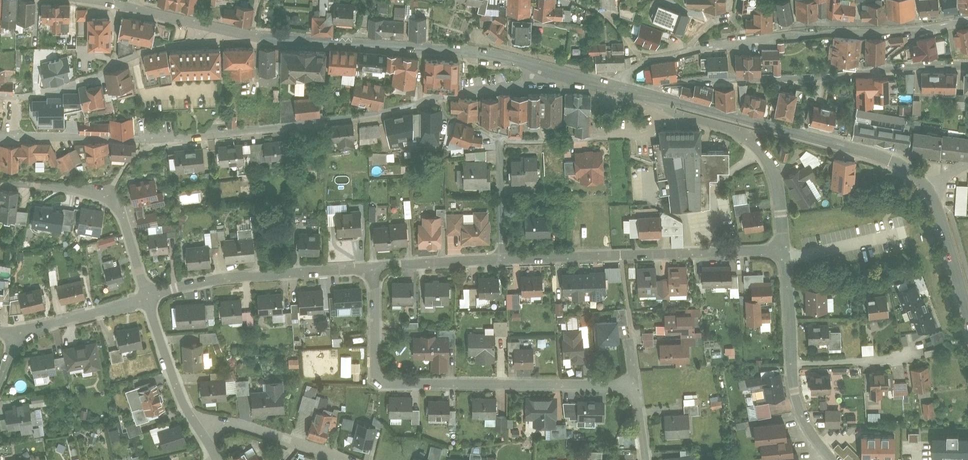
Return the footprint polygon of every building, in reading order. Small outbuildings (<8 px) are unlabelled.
[(1,9),(17,10),(17,0),(2,0),(1,9)] [(35,0),(17,0),(17,10),(17,16),(34,17),(35,0)] [(41,18),(50,18),(51,26),(61,26),(61,18),(70,18),(70,0),(41,0),(41,18)] [(194,9),(196,0),(157,0),(194,9)] [(221,16),(250,20),(253,2),(238,0),(234,0),(233,4),(223,2),(221,16)] [(310,32),(332,32),(332,23),(355,24),(355,2),(333,1),(333,0),(311,0),(310,32)] [(506,0),(487,0),(486,8),(505,10),(506,0)] [(505,10),(529,12),(530,5),(530,0),(506,0),(505,10)] [(532,14),(554,15),(554,17),(560,17),(560,15),(570,16),(571,6),(562,5),(562,3),(554,3),(554,0),(537,0),(537,2),(533,2),(533,5),(532,12),(532,14)] [(685,25),(689,7),(660,0),(656,0),(652,17),(685,25)] [(725,0),(685,0),(685,4),(703,4),(703,9),(725,8),(725,0)] [(737,8),(746,9),(747,0),(737,0),(737,8)] [(776,4),(772,5),(772,18),(793,14),(791,0),(775,0),(776,4)] [(796,14),(817,13),(817,10),(816,0),(795,0),(796,14)] [(817,10),(825,10),(826,0),(816,0),(817,10)] [(850,14),(852,0),(826,0),(825,10),(825,11),(850,14)] [(857,13),(882,12),(882,0),(860,0),(860,2),(856,2),(857,13)] [(882,12),(911,10),(910,0),(882,0),(882,12)] [(916,8),(935,7),(934,0),(915,0),(916,8)] [(745,15),(745,29),(772,28),(772,18),(772,5),(753,5),(753,15),(745,15)] [(77,6),(77,16),(86,16),(86,6),(77,6)] [(133,49),(133,37),(151,41),(156,18),(121,11),(117,34),(117,53),(133,49)] [(507,13),(494,11),(483,28),(498,40),(508,28),(502,24),(506,19),(507,13)] [(408,13),(408,36),(426,36),(426,13),(408,13)] [(368,14),(367,32),(403,34),(404,16),(368,14)] [(108,16),(88,16),(88,32),(66,32),(66,44),(78,44),(78,51),(89,51),(88,46),(109,46),(108,16)] [(531,16),(510,16),(511,37),(531,37),(531,32),(538,32),(538,22),(531,22),(531,16)] [(639,20),(631,17),(627,28),(635,30),(639,20)] [(662,27),(640,20),(633,39),(655,46),(662,27)] [(957,22),(957,25),(954,25),(956,40),(959,39),(959,43),(967,42),(967,21),(957,22)] [(899,29),(886,30),(887,40),(900,39),(899,29)] [(906,39),(909,54),(935,49),(932,29),(914,32),(915,37),(906,39)] [(828,52),(827,57),(838,58),(837,62),(852,64),(852,59),(855,59),(855,57),(860,55),(861,33),(830,30),(829,39),(825,39),(824,51),(828,52)] [(882,32),(861,31),(861,33),(860,55),(881,55),(882,32)] [(568,36),(568,45),(580,44),(580,36),(568,36)] [(792,41),(792,47),(793,58),(801,58),(800,37),(792,38),(792,41)] [(613,67),(624,66),(631,63),(630,53),(623,53),(623,38),(611,38),(611,41),(606,41),(605,40),(587,41),(587,60),(594,59),(594,70),(612,69),(613,67)] [(779,48),(792,47),(792,41),(790,41),(789,39),(777,40),(777,44),(761,44),(761,51),(761,60),(779,60),(779,48)] [(171,43),(171,69),(171,72),(221,70),(220,42),(171,43)] [(253,42),(222,43),(223,64),(226,64),(226,74),(254,74),(254,66),(253,44),(253,42)] [(275,44),(259,44),(259,66),(259,74),(275,74),(275,71),(275,44)] [(326,47),(281,44),(279,70),(279,74),(295,75),(294,88),(304,88),(305,72),(325,73),(326,47)] [(356,48),(328,45),(327,68),(357,70),(358,63),(359,53),(355,52),(356,48)] [(167,46),(142,50),(147,74),(171,69),(167,46)] [(387,49),(359,48),(359,53),(358,63),(386,65),(387,51),(387,49)] [(699,50),(677,57),(678,63),(700,56),(699,54),(699,50)] [(415,83),(415,74),(416,74),(418,54),(387,51),(386,65),(386,66),(393,67),(392,72),(405,73),(405,84),(415,83)] [(700,67),(707,67),(707,75),(728,74),(727,51),(706,52),(706,53),(699,54),(700,56),(700,67)] [(735,51),(735,72),(761,72),(761,60),(761,51),(735,51)] [(45,81),(70,74),(68,64),(71,63),(68,52),(42,59),(45,69),(42,70),(45,81)] [(83,53),(74,53),(74,69),(83,69),(83,53)] [(459,57),(423,55),(421,79),(423,79),(423,86),(457,89),(459,57)] [(675,58),(650,61),(652,81),(678,78),(675,58)] [(131,64),(104,71),(104,73),(108,90),(115,88),(117,97),(138,91),(135,79),(131,64)] [(957,68),(918,67),(918,88),(957,88),(957,68)] [(911,68),(901,68),(902,89),(912,88),(911,68)] [(884,70),(852,72),(853,100),(869,100),(869,95),(885,94),(884,70)] [(12,90),(13,78),(3,78),(4,71),(0,71),(0,90),(12,90)] [(386,83),(355,76),(350,101),(381,108),(384,93),(392,95),(394,86),(386,84),(386,83)] [(102,81),(87,84),(90,102),(98,100),(106,99),(105,96),(102,81)] [(86,82),(81,83),(84,103),(90,102),(87,84),(86,82)] [(84,103),(81,83),(79,84),(80,90),(64,89),(64,97),(65,97),(65,106),(82,103),(82,105),(84,105),(84,103)] [(668,93),(708,103),(712,89),(692,84),(691,88),(681,85),(680,89),(670,86),(668,93)] [(778,84),(772,110),(787,114),(791,95),(797,96),(799,85),(792,84),(791,87),(778,84)] [(734,88),(715,88),(715,105),(735,105),(734,88)] [(964,89),(956,89),(955,104),(964,104),(964,89)] [(561,90),(540,91),(541,118),(541,120),(561,120),(561,104),(561,90)] [(561,104),(565,104),(564,112),(564,118),(569,118),(569,122),(574,122),(574,134),(589,134),(589,113),(591,113),(591,91),(565,90),(561,90),(561,104)] [(744,90),(740,110),(761,114),(765,95),(744,90)] [(510,91),(498,91),(498,95),(498,120),(510,120),(510,116),(510,93),(510,91)] [(540,91),(528,91),(528,93),(529,116),(529,119),(541,118),(540,91)] [(293,98),(296,117),(320,114),(318,92),(293,95),(293,98)] [(912,92),(912,107),(921,107),(920,92),(912,92)] [(528,93),(510,93),(510,116),(529,116),(528,93)] [(98,100),(99,107),(114,104),(112,94),(105,96),(106,99),(98,100)] [(498,120),(498,95),(478,96),(477,114),(478,114),(478,121),(498,120)] [(477,114),(478,96),(458,96),(458,98),(450,97),(449,110),(458,110),(457,115),(477,116),(477,114)] [(64,97),(33,97),(33,109),(39,109),(39,117),(53,117),(53,121),(65,121),(65,106),(65,97),(64,97)] [(296,117),(293,98),(279,99),(282,120),(296,119),(296,117)] [(809,101),(806,122),(829,126),(829,122),(835,123),(837,111),(831,110),(832,105),(809,101)] [(852,102),(847,136),(905,145),(908,129),(900,128),(903,110),(852,102)] [(442,107),(420,106),(420,109),(419,133),(419,139),(441,140),(442,107)] [(420,109),(388,113),(391,136),(419,133),(420,109)] [(227,113),(227,125),(236,125),(236,113),(227,113)] [(108,120),(109,134),(132,133),(132,117),(108,118),(108,120)] [(352,118),(329,121),(330,128),(331,138),(337,137),(339,149),(354,147),(353,136),(354,135),(352,118)] [(468,146),(468,144),(482,144),(482,133),(472,133),(474,126),(455,119),(448,140),(468,146)] [(78,123),(78,133),(109,134),(108,120),(89,120),(89,123),(78,123)] [(380,121),(359,123),(360,135),(381,133),(380,121)] [(906,147),(967,156),(967,133),(942,129),(942,126),(910,122),(906,147)] [(321,167),(320,148),(328,147),(327,139),(326,128),(297,131),(299,150),(306,150),(307,168),(321,167)] [(699,129),(657,129),(657,142),(652,143),(658,195),(668,194),(669,211),(708,208),(708,180),(715,179),(715,172),(727,172),(727,153),(699,153),(699,129)] [(286,135),(262,138),(263,140),(264,159),(275,158),(275,160),(288,159),(286,135)] [(111,139),(111,140),(108,140),(109,148),(111,148),(111,159),(125,160),(125,157),(131,157),(131,150),(135,150),(135,139),(111,139)] [(228,142),(218,143),(219,149),(214,149),(215,158),(219,157),(220,164),(229,163),(229,167),(244,166),(244,163),(242,142),(242,141),(234,142),(234,139),(228,140),(228,142)] [(56,154),(49,140),(20,140),(20,142),(18,142),(18,163),(22,163),(22,167),(34,167),(34,157),(49,157),(52,163),(59,160),(56,154)] [(108,140),(84,141),(85,153),(86,153),(86,157),(87,163),(110,162),(109,148),(108,140)] [(263,140),(242,142),(244,163),(250,163),(252,161),(252,159),(264,159),(263,140)] [(85,153),(84,141),(74,141),(74,146),(76,145),(79,153),(80,152),(83,157),(86,157),(86,153),(85,153)] [(0,142),(0,167),(18,167),(18,163),(18,142),(0,142)] [(202,144),(173,146),(174,150),(167,150),(168,164),(175,164),(175,169),(184,168),(184,165),(193,164),(194,167),(204,166),(202,144)] [(777,144),(775,153),(783,155),(786,146),(777,144)] [(74,146),(56,154),(59,160),(62,168),(82,159),(79,153),(76,145),(74,146)] [(603,148),(574,150),(574,159),(563,160),(564,172),(575,172),(575,181),(605,179),(603,148)] [(487,177),(486,150),(464,152),(464,157),(445,158),(446,164),(461,163),(462,169),(455,170),(456,188),(472,187),(472,192),(491,191),(491,177),(487,177)] [(801,164),(780,177),(797,206),(817,194),(811,183),(817,179),(810,167),(822,160),(804,150),(797,157),(801,164)] [(385,153),(368,153),(368,171),(384,172),(385,153)] [(520,157),(510,157),(512,183),(525,182),(525,178),(538,177),(537,154),(520,155),(520,157)] [(852,159),(830,157),(827,185),(849,187),(852,159)] [(155,177),(127,182),(131,207),(134,207),(138,229),(157,225),(155,212),(143,214),(143,209),(151,208),(152,209),(166,207),(163,192),(158,193),(155,177)] [(965,212),(966,183),(954,182),(953,211),(965,212)] [(0,187),(0,202),(2,202),(0,220),(16,222),(19,189),(0,187)] [(402,201),(404,219),(411,218),(410,200),(402,201)] [(374,221),(374,205),(368,205),(368,201),(361,201),(361,210),(367,209),(367,222),(374,221)] [(64,207),(35,203),(31,226),(61,231),(62,222),(72,223),(72,221),(74,209),(64,208),(64,207)] [(742,218),(744,233),(765,230),(761,209),(750,211),(749,203),(734,205),(736,219),(742,218)] [(104,208),(81,204),(80,209),(74,208),(74,209),(72,221),(78,223),(76,232),(99,236),(104,208)] [(336,210),(337,237),(362,235),(360,209),(336,210)] [(436,216),(440,216),(441,228),(445,228),(445,212),(445,210),(436,210),(436,216)] [(491,240),(490,210),(475,211),(475,220),(464,220),(464,231),(464,241),(491,240)] [(659,211),(659,215),(638,215),(639,240),(661,240),(661,234),(670,234),(671,248),(683,247),(682,223),(674,218),(661,211),(659,211)] [(463,212),(445,212),(445,228),(446,231),(464,231),(464,220),(463,212)] [(525,215),(525,237),(550,237),(550,215),(525,215)] [(417,223),(417,248),(440,248),(441,228),(440,216),(436,216),(421,216),(421,223),(417,223)] [(389,224),(391,246),(407,245),(405,220),(389,222),(389,224)] [(224,238),(226,263),(255,261),(253,238),(258,237),(256,221),(250,221),(250,230),(237,231),(237,237),(224,238)] [(161,232),(148,234),(150,255),(169,253),(167,234),(174,233),(174,224),(161,226),(161,232)] [(391,246),(389,224),(374,225),(376,249),(392,248),(391,246)] [(298,231),(297,254),(318,254),(318,232),(298,231)] [(187,244),(188,269),(211,267),(210,246),(211,246),(210,233),(203,233),(204,243),(187,244)] [(115,235),(98,238),(100,246),(116,242),(115,235)] [(103,262),(110,288),(119,285),(119,282),(124,281),(120,264),(115,265),(114,259),(103,262)] [(730,264),(701,265),(702,285),(725,285),(731,285),(731,275),(730,264)] [(668,278),(668,292),(687,292),(686,265),(667,265),(668,278)] [(656,267),(637,268),(638,295),(656,294),(656,279),(656,267)] [(55,270),(47,271),(49,285),(57,284),(55,270)] [(605,271),(562,272),(562,293),(572,293),(572,297),(584,296),(584,293),(590,293),(590,296),(602,296),(602,292),(606,292),(605,271)] [(541,273),(521,274),(522,295),(542,294),(541,273)] [(743,286),(751,285),(751,281),(763,281),(762,273),(743,274),(743,286)] [(738,275),(731,275),(731,285),(725,285),(725,287),(738,287),(738,275)] [(491,276),(478,276),(479,289),(479,295),(479,297),(500,297),(499,277),(491,277),(491,276)] [(433,280),(424,280),(424,302),(449,302),(449,280),(439,280),(439,278),(433,278),(433,280)] [(57,284),(60,303),(86,298),(82,279),(57,284)] [(413,279),(391,279),(392,304),(413,304),(413,279)] [(770,299),(769,281),(763,281),(751,281),(751,285),(752,299),(758,299),(770,299)] [(913,282),(896,287),(901,303),(905,302),(918,298),(913,282)] [(359,287),(334,288),(334,297),(335,314),(360,313),(359,287)] [(41,288),(21,291),(22,296),(24,310),(44,307),(41,288)] [(321,288),(298,289),(299,303),(299,310),(299,312),(307,312),(307,313),(323,311),(321,288)] [(475,295),(479,295),(479,289),(462,289),(463,309),(475,309),(475,295)] [(826,289),(805,289),(806,313),(826,312),(826,289)] [(281,291),(257,293),(259,314),(283,312),(281,291)] [(866,318),(885,316),(883,293),(871,294),(871,296),(864,297),(866,318)] [(519,294),(505,294),(506,309),(519,309),(519,294)] [(24,310),(22,296),(12,298),(10,312),(24,310)] [(242,297),(221,298),(223,321),(243,320),(243,311),(242,297)] [(918,298),(905,302),(910,318),(914,317),(927,313),(922,297),(918,298)] [(758,299),(752,299),(745,299),(746,323),(759,322),(759,319),(768,319),(768,311),(761,312),(759,308),(758,299)] [(176,303),(178,328),(206,326),(206,318),(205,304),(205,301),(176,303)] [(299,310),(299,303),(290,303),(290,311),(291,317),(296,316),(296,310),(299,310)] [(563,313),(561,303),(553,304),(554,313),(563,313)] [(205,304),(206,318),(214,317),(214,304),(205,304)] [(610,310),(612,322),(617,321),(617,325),(627,324),(625,309),(610,310)] [(253,310),(243,311),(243,320),(244,323),(253,322),(253,310)] [(927,313),(914,317),(919,333),(935,328),(931,312),(927,313)] [(680,333),(680,338),(692,338),(698,338),(698,330),(692,330),(692,313),(664,313),(664,334),(680,333)] [(494,331),(494,335),(507,335),(507,321),(492,321),(492,331),(494,331)] [(612,322),(594,323),(595,346),(618,344),(617,325),(617,321),(612,322)] [(417,322),(401,322),(402,330),(417,330),(417,322)] [(825,322),(804,323),(805,343),(826,342),(825,330),(825,322)] [(139,323),(116,328),(120,347),(121,350),(144,345),(139,323)] [(664,332),(664,323),(656,324),(656,332),(664,332)] [(438,329),(438,335),(449,335),(449,347),(455,347),(455,329),(438,329)] [(583,362),(581,330),(562,331),(562,339),(561,339),(562,358),(570,358),(570,363),(583,362)] [(653,330),(643,330),(643,344),(654,344),(653,330)] [(837,330),(825,330),(826,342),(826,348),(838,347),(837,330)] [(941,330),(929,335),(933,344),(945,339),(941,330)] [(492,331),(467,332),(468,355),(474,354),(474,361),(494,360),(494,335),(494,331),(492,331)] [(200,333),(200,343),(202,343),(216,342),(215,332),(200,333)] [(420,335),(413,336),(414,358),(431,358),(431,368),(448,368),(448,357),(449,357),(449,347),(449,335),(438,335),(435,335),(435,333),(420,333),(420,335)] [(64,355),(66,366),(67,369),(83,366),(83,371),(102,367),(96,340),(83,342),(84,344),(75,346),(75,344),(62,346),(64,355)] [(508,358),(514,358),(514,348),(519,348),(519,341),(507,341),(508,358)] [(200,343),(182,344),(183,367),(203,365),(202,343),(200,343)] [(680,344),(659,344),(660,362),(686,361),(685,343),(680,344)] [(862,343),(862,353),(874,353),(873,343),(862,343)] [(121,350),(120,347),(108,349),(111,362),(123,360),(121,350)] [(732,355),(731,347),(722,348),(723,356),(732,355)] [(533,367),(533,348),(519,348),(514,348),(514,358),(514,368),(533,367)] [(53,350),(30,355),(34,376),(57,372),(55,363),(54,357),(53,350)] [(288,360),(288,367),(300,367),(299,353),(293,354),(293,359),(288,360)] [(64,355),(54,357),(55,363),(58,363),(59,368),(66,366),(64,355)] [(757,369),(758,375),(776,371),(775,366),(757,369)] [(929,389),(925,368),(911,370),(914,391),(929,389)] [(782,395),(777,371),(776,371),(758,375),(735,379),(737,390),(760,385),(763,399),(782,395)] [(884,371),(866,371),(866,397),(879,397),(879,389),(885,389),(885,387),(884,372),(884,371)] [(807,391),(826,391),(826,373),(807,373),(807,391)] [(203,401),(227,400),(226,378),(201,380),(203,401)] [(252,395),(252,393),(249,393),(249,380),(235,381),(236,396),(252,395)] [(254,415),(285,413),(283,381),(265,382),(265,390),(252,391),(252,393),(252,395),(254,415)] [(165,408),(157,382),(137,389),(139,394),(133,396),(136,405),(138,405),(142,403),(146,414),(165,408)] [(903,382),(890,382),(890,387),(890,392),(901,392),(902,405),(907,405),(903,382)] [(45,393),(30,395),(32,404),(46,401),(45,393)] [(298,409),(313,414),(315,409),(323,411),(327,399),(316,395),(315,399),(303,395),(298,409)] [(413,395),(390,395),(390,418),(413,417),(413,409),(413,395)] [(711,396),(712,407),(721,406),(720,395),(711,396)] [(495,396),(472,396),(473,418),(495,417),(495,416),(495,396)] [(527,398),(527,420),(532,420),(555,420),(554,397),(527,398)] [(680,399),(680,413),(685,413),(685,415),(696,415),(695,404),(691,404),(691,398),(680,399)] [(449,399),(428,400),(428,419),(449,419),(449,411),(449,399)] [(602,400),(576,400),(576,403),(577,419),(577,424),(578,426),(595,425),(597,423),(597,420),(603,420),(602,400)] [(768,416),(765,400),(752,403),(755,419),(768,416)] [(13,408),(4,409),(8,430),(19,428),(21,435),(32,433),(33,438),(40,437),(37,417),(34,417),(32,411),(31,411),(29,401),(12,404),(13,408)] [(934,415),(932,401),(922,402),(924,417),(934,415)] [(146,414),(142,403),(138,405),(139,407),(132,409),(136,423),(138,422),(148,419),(146,414)] [(568,419),(577,419),(576,403),(563,403),(563,415),(568,415),(568,419)] [(313,414),(306,436),(324,442),(329,429),(333,430),(338,416),(323,411),(315,409),(313,414)] [(839,412),(826,412),(827,428),(839,427),(839,412)] [(680,413),(661,414),(662,437),(686,435),(685,415),(685,413),(680,413)] [(353,417),(342,415),(340,426),(351,428),(353,417)] [(506,416),(495,416),(495,417),(496,429),(506,429),(506,416)] [(751,419),(733,422),(734,429),(743,428),(745,437),(750,436),(749,423),(751,423),(751,419)] [(555,420),(532,420),(532,426),(534,428),(550,428),(555,428),(555,424),(555,420)] [(781,420),(751,423),(749,423),(750,436),(750,441),(756,441),(757,459),(763,458),(763,459),(795,459),(794,450),(789,451),(787,435),(782,435),(781,420)] [(142,433),(138,422),(136,423),(125,426),(129,437),(142,433)] [(375,428),(357,423),(351,449),(365,453),(366,449),(370,450),(375,428)] [(156,433),(169,429),(167,424),(149,429),(151,435),(156,433)] [(564,424),(555,424),(555,428),(550,428),(550,438),(564,437),(564,424)] [(169,429),(156,433),(161,449),(184,442),(180,426),(169,429)] [(110,429),(112,439),(121,437),(119,427),(110,429)] [(909,431),(909,439),(919,440),(919,431),(909,431)] [(861,435),(861,459),(895,459),(895,434),(861,435)] [(934,437),(934,459),(967,459),(967,437),(934,437)] [(535,445),(530,439),(523,445),(529,451),(535,445)] [(0,443),(0,454),(0,459),(15,457),(14,442),(0,443)] [(846,444),(844,447),(838,442),(834,447),(844,456),(851,449),(846,444)] [(427,459),(431,459),(430,459),(439,459),(442,449),(430,446),(427,459)] [(232,458),(233,459),(259,459),(255,453),(252,455),(249,449),(232,458)] [(663,458),(663,459),(693,459),(693,454),(691,454),(691,450),(677,451),(677,456),(663,458)] [(597,459),(603,459),(602,451),(585,451),(585,454),(582,454),(582,459),(597,459)]
